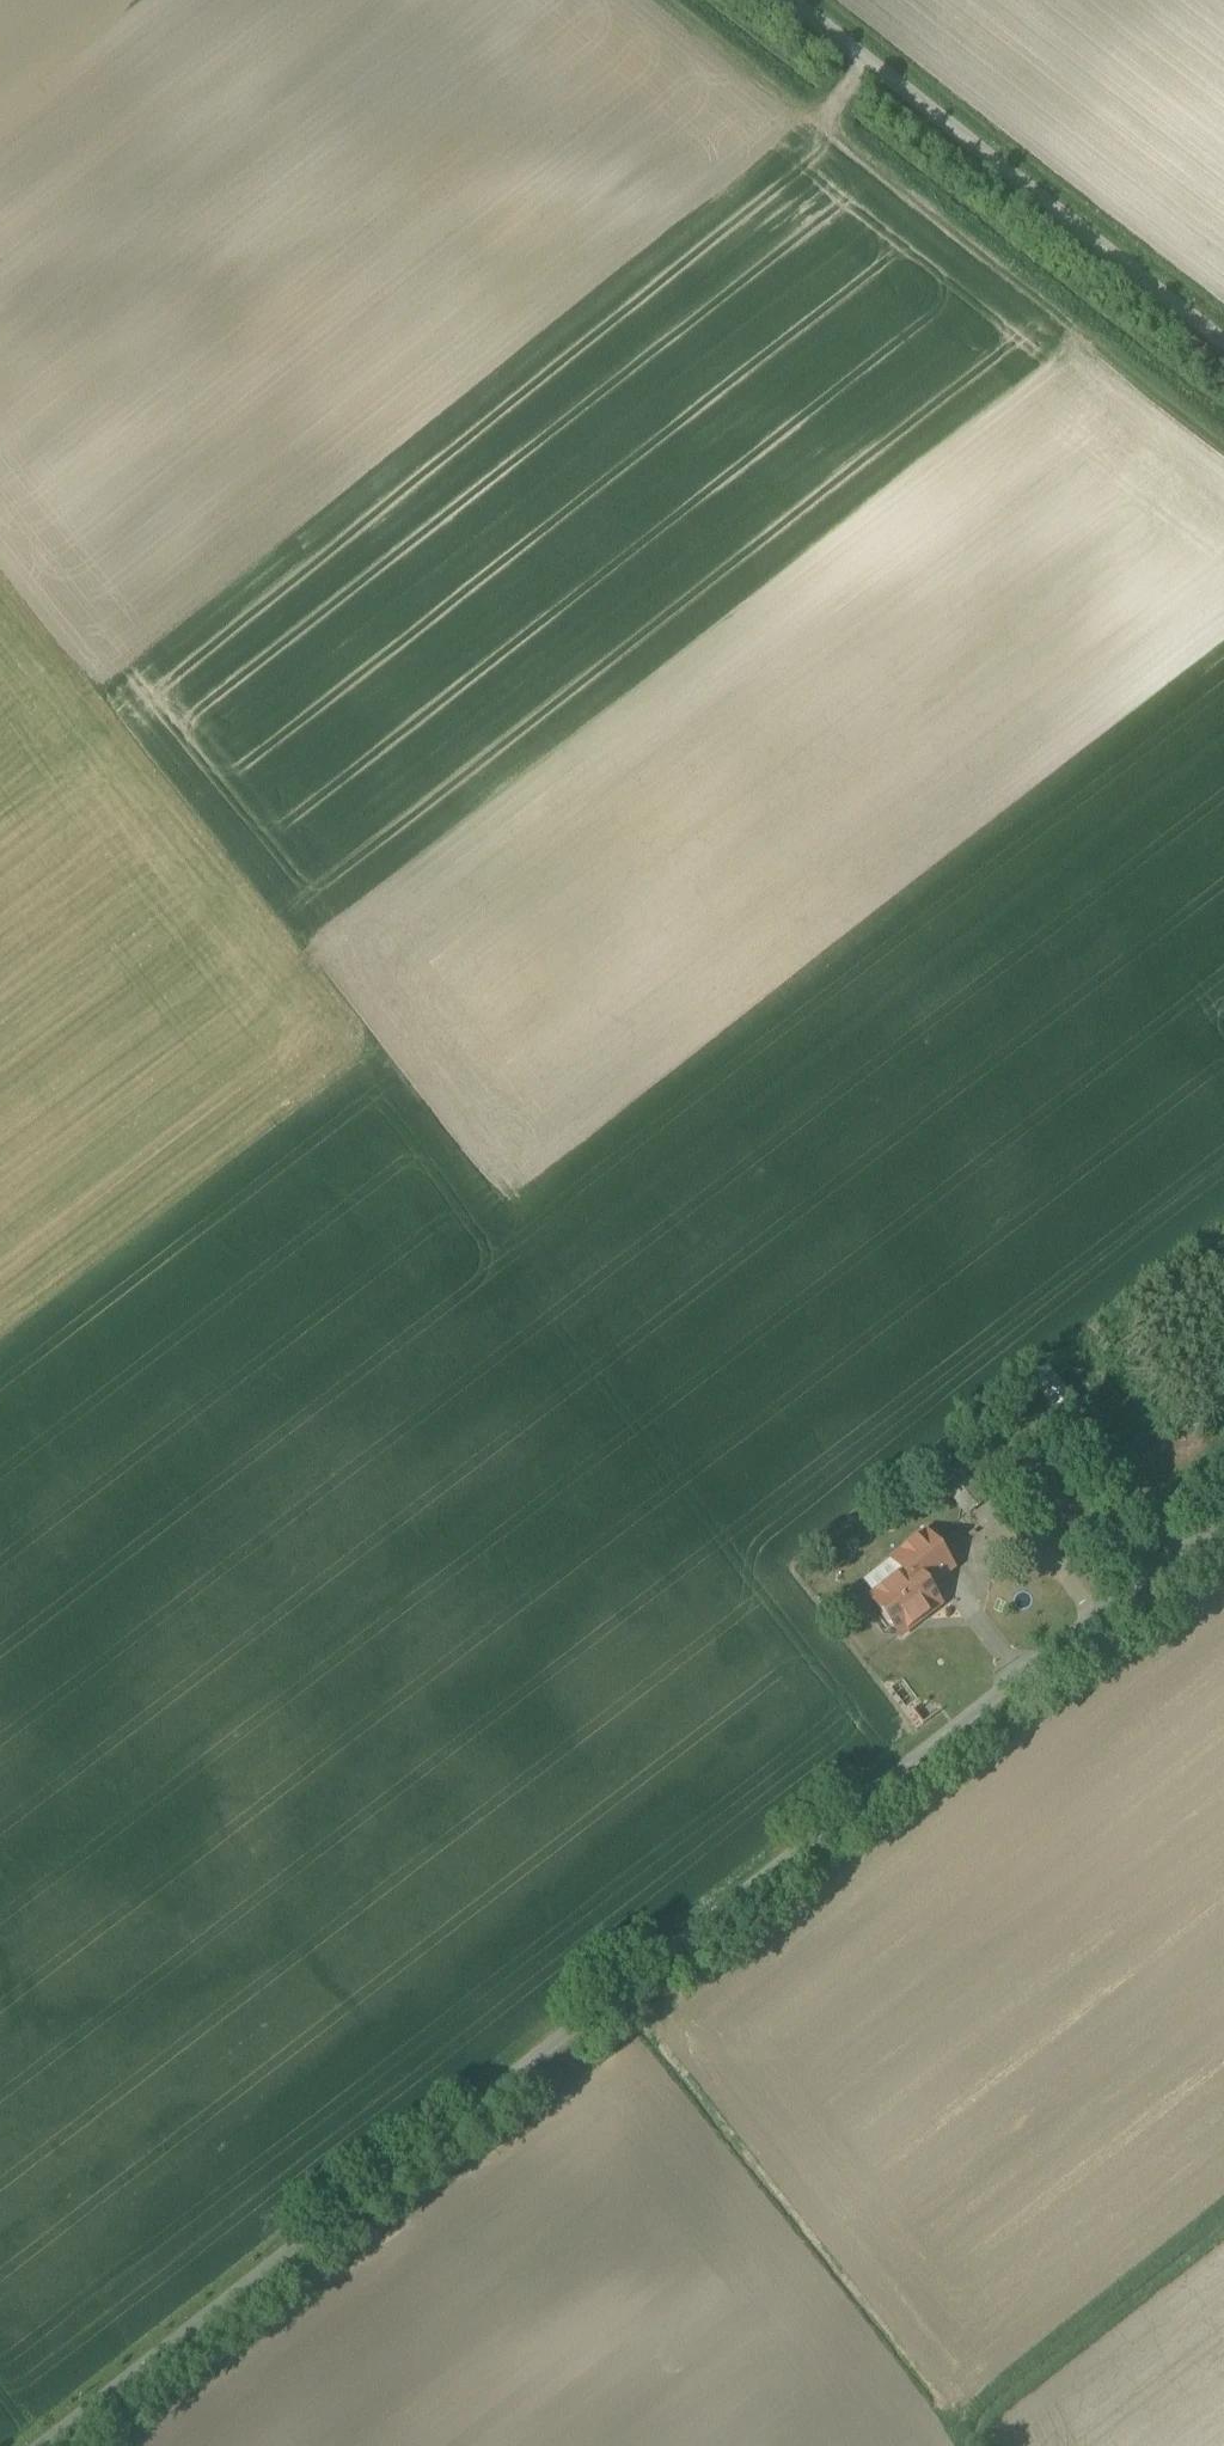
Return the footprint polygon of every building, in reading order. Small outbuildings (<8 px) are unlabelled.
[(912,1569),(926,1590),(951,1569),(926,1536),(892,1562),(903,1575),(912,1569)] [(912,1569),(903,1575),(871,1601),(899,1637),(938,1606),(926,1590),(912,1569)]
